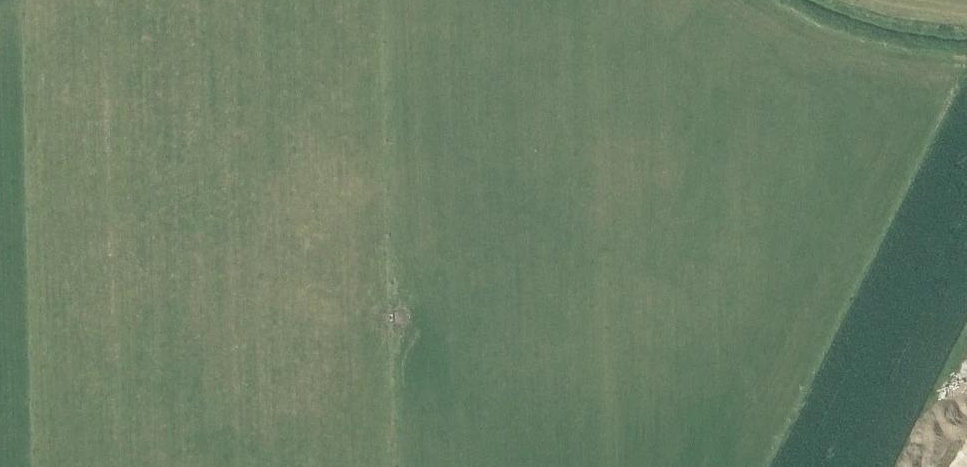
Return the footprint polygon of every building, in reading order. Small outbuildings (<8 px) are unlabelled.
[(933,401),(920,423),(955,442),(966,421),(933,401)]
